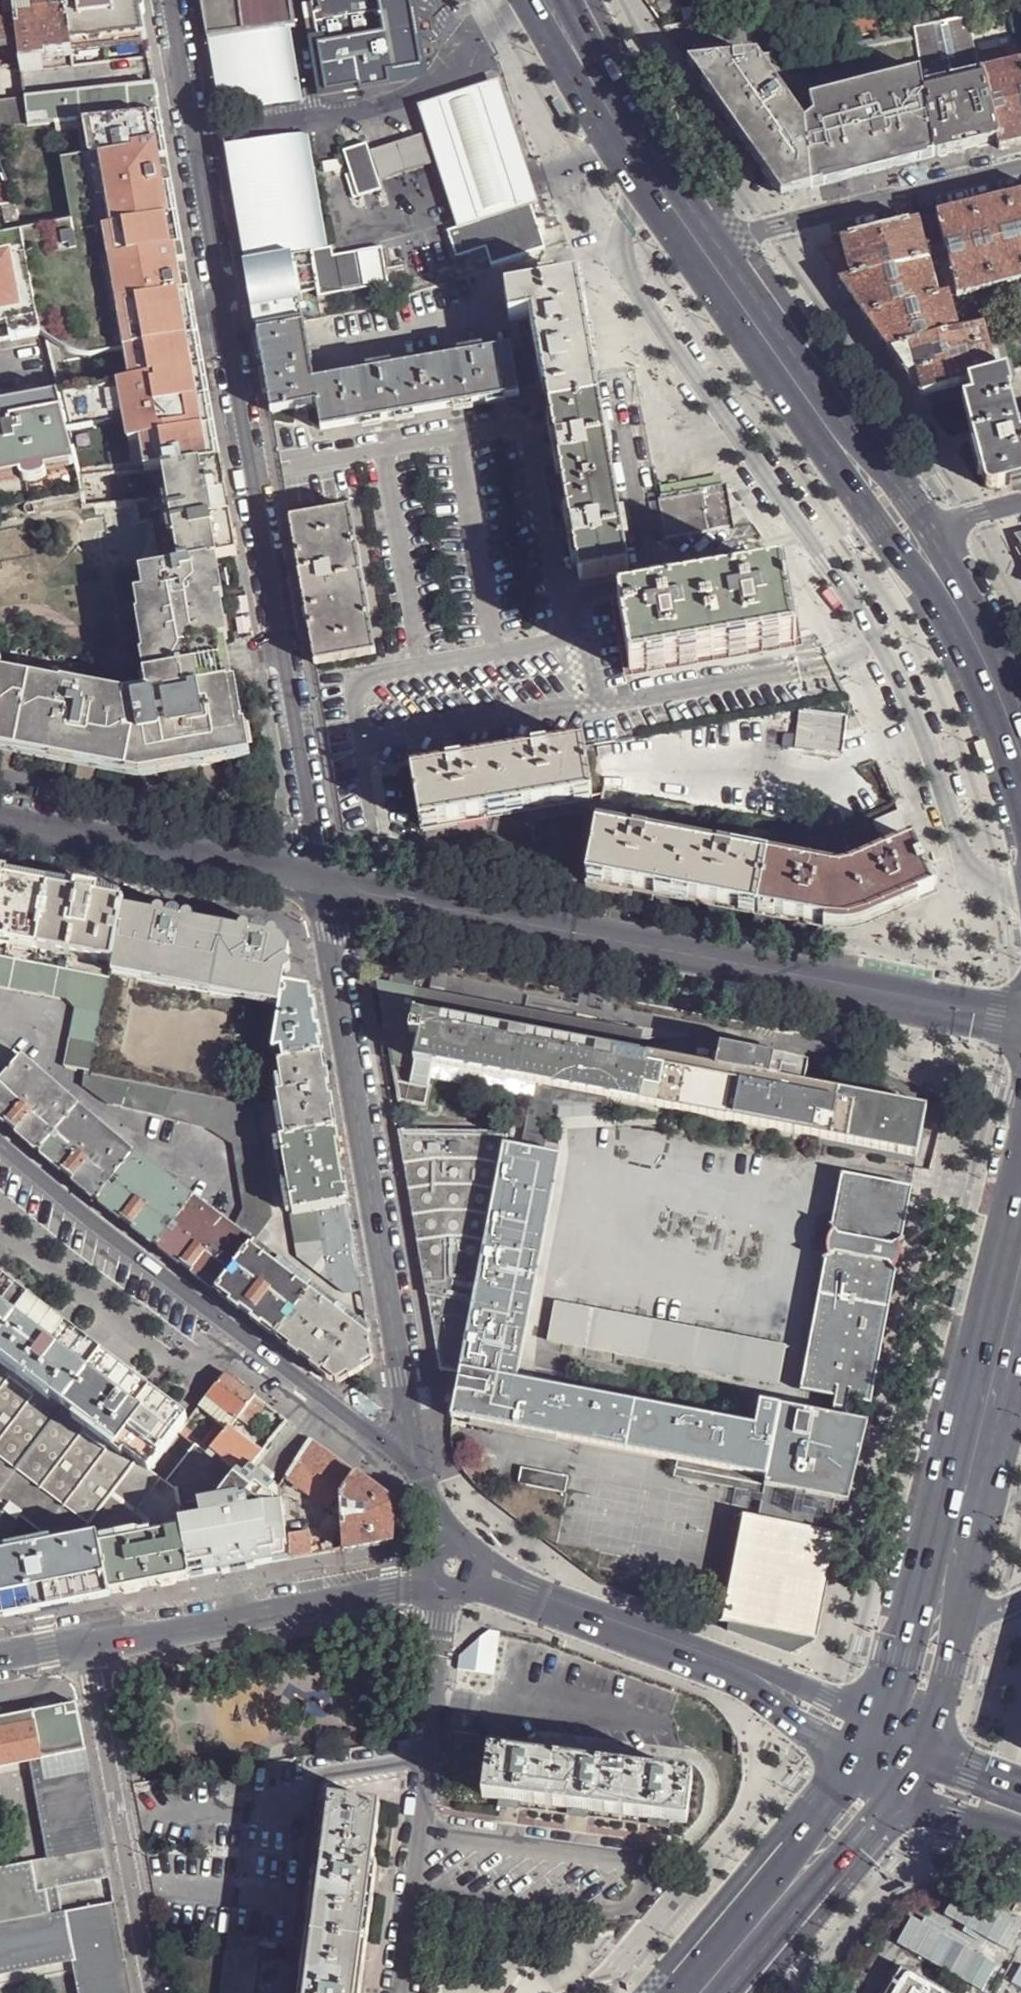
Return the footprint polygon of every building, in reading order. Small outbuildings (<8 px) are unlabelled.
[(21,51),(16,0),(0,0),(0,53),(21,51)] [(66,0),(16,0),(21,51),(22,61),(23,67),(46,65),(44,55),(73,52),(72,47),(66,0)] [(72,47),(106,44),(148,40),(141,0),(66,0),(72,47)] [(209,37),(238,34),(232,0),(203,0),(209,37)] [(313,2),(316,17),(321,52),(324,67),(328,90),(403,79),(400,62),(420,59),(414,22),(408,15),(403,12),(394,10),(383,9),(381,0),(313,0),(313,2)] [(316,17),(313,2),(303,4),(306,19),(316,17)] [(691,24),(698,22),(696,11),(689,12),(691,24)] [(982,73),(968,20),(941,25),(916,30),(925,88),(982,73)] [(304,101),(291,27),(238,34),(209,37),(222,114),(304,101)] [(905,33),(834,47),(849,178),(894,167),(937,156),(931,123),(930,117),(927,95),(925,88),(916,30),(905,33)] [(834,47),(800,54),(815,187),(830,183),(849,178),(834,47)] [(799,48),(688,62),(780,196),(815,187),(800,54),(799,48)] [(21,51),(0,53),(0,63),(22,61),(21,51)] [(324,67),(321,52),(311,53),(314,69),(324,67)] [(982,74),(983,81),(998,140),(1000,149),(1020,144),(1020,64),(982,74)] [(460,93),(420,106),(451,201),(460,228),(534,205),(540,203),(531,176),(500,80),(460,93)] [(998,140),(983,81),(927,95),(930,117),(936,116),(937,122),(931,123),(937,156),(971,147),(998,140)] [(161,114),(155,84),(153,84),(27,95),(31,125),(161,114)] [(27,95),(0,97),(0,128),(31,125),(27,95)] [(46,333),(50,340),(57,346),(67,352),(76,355),(88,356),(126,348),(132,378),(59,392),(76,459),(80,477),(162,468),(220,462),(161,114),(31,125),(0,128),(0,163),(7,181),(13,206),(0,207),(0,342),(46,333)] [(313,132),(228,147),(248,262),(292,255),(313,251),(333,247),(313,132)] [(433,165),(424,135),(397,143),(373,151),(382,181),(405,174),(433,165)] [(369,143),(345,151),(358,197),(383,190),(369,143)] [(343,170),(341,160),(324,163),(326,173),(343,170)] [(7,181),(0,182),(0,207),(13,206),(7,181)] [(1008,199),(1020,252),(1020,195),(1008,199)] [(973,208),(993,289),(1020,282),(1020,252),(1008,199),(988,204),(973,208)] [(463,277),(548,249),(534,205),(460,228),(449,231),(463,277)] [(993,289),(973,208),(951,213),(939,216),(945,243),(948,255),(958,292),(959,298),(993,289)] [(939,216),(926,219),(933,246),(945,243),(939,216)] [(919,221),(841,241),(850,279),(928,260),(919,221)] [(945,243),(933,246),(935,258),(948,255),(945,243)] [(391,286),(383,248),(335,257),(333,247),(313,251),(323,300),(391,286)] [(292,255),(248,262),(248,264),(255,263),(262,309),(256,312),(259,328),(304,321),(292,255)] [(935,258),(928,260),(938,299),(948,296),(947,295),(958,292),(948,255),(935,258)] [(850,279),(842,281),(867,317),(938,299),(928,260),(850,279)] [(255,263),(248,264),(256,312),(262,309),(255,263)] [(577,280),(506,293),(511,322),(531,318),(532,323),(531,323),(541,383),(546,382),(550,401),(551,411),(599,402),(591,354),(577,280)] [(938,299),(867,317),(891,352),(957,334),(948,296),(938,299)] [(512,347),(315,382),(305,321),(304,321),(259,328),(273,413),(317,405),(321,430),(520,396),(512,347)] [(1011,371),(999,323),(984,327),(997,375),(1007,372),(1011,371)] [(957,334),(891,352),(922,396),(968,383),(997,375),(984,327),(957,334)] [(972,399),(1009,389),(1011,388),(1007,372),(997,375),(968,383),(972,399)] [(546,382),(541,383),(543,391),(545,402),(550,401),(546,382)] [(972,399),(964,402),(988,486),(990,489),(995,490),(1020,483),(1020,433),(1009,389),(972,399)] [(59,392),(0,403),(0,474),(20,470),(22,477),(29,482),(36,482),(43,478),(48,472),(46,465),(76,459),(59,392)] [(599,402),(551,411),(582,582),(629,574),(599,402)] [(220,462),(162,468),(170,513),(172,524),(179,565),(206,561),(231,557),(236,556),(220,462)] [(732,535),(726,497),(704,501),(703,499),(662,507),(668,546),(732,535)] [(138,523),(149,522),(149,511),(148,499),(136,501),(138,523)] [(291,519),(316,665),(376,655),(350,510),(291,519)] [(172,524),(170,513),(162,514),(163,525),(172,524)] [(70,756),(139,769),(240,754),(228,686),(221,687),(214,645),(217,645),(211,604),(214,604),(206,561),(179,565),(158,568),(149,570),(152,592),(142,593),(146,614),(143,615),(150,655),(147,656),(152,687),(111,694),(66,686),(70,664),(16,654),(11,678),(0,676),(0,743),(70,756)] [(796,645),(785,578),(619,605),(631,673),(796,645)] [(845,722),(799,716),(794,752),(841,760),(845,722)] [(583,742),(410,771),(420,827),(593,797),(585,749),(583,742)] [(616,828),(633,831),(637,809),(620,806),(616,828)] [(870,824),(883,851),(909,840),(897,812),(870,824)] [(586,880),(758,913),(768,857),(732,850),(633,831),(616,828),(596,824),(586,880)] [(737,828),(732,850),(768,857),(771,835),(737,828)] [(853,925),(869,920),(933,892),(909,840),(883,851),(852,866),(845,869),(836,870),(768,857),(758,913),(813,923),(836,927),(853,925)] [(0,880),(0,943),(38,950),(49,889),(0,880)] [(126,904),(49,889),(38,950),(115,965),(125,910),(126,904)] [(165,919),(125,910),(115,965),(112,977),(282,1008),(285,987),(290,952),(283,941),(267,938),(266,934),(261,930),(255,931),(251,935),(182,922),(179,915),(171,913),(170,914),(165,919)] [(112,977),(35,964),(0,958),(0,985),(67,998),(78,1010),(67,1068),(85,1073),(92,1074),(112,977)] [(389,985),(414,990),(418,968),(393,963),(389,985)] [(387,1029),(410,1033),(414,1011),(596,1047),(597,1037),(567,1032),(569,1019),(566,1018),(566,1020),(447,997),(447,996),(444,995),(441,1010),(427,1007),(430,993),(414,990),(389,985),(386,984),(382,985),(381,989),(387,1029)] [(283,1062),(321,1056),(309,991),(285,987),(282,1008),(274,1053),(281,1052),(283,1062)] [(441,1010),(444,995),(430,993),(427,1007),(441,1010)] [(596,1047),(414,1011),(410,1033),(387,1029),(398,1106),(404,1107),(413,1061),(431,1065),(534,1085),(917,1159),(925,1110),(754,1078),(715,1070),(634,1054),(596,1047)] [(638,1037),(599,1029),(597,1037),(596,1047),(634,1054),(638,1037)] [(3,1083),(20,1063),(0,1044),(0,1080),(3,1083)] [(715,1070),(754,1078),(757,1057),(720,1050),(715,1070)] [(279,1063),(284,1094),(279,1095),(286,1139),(334,1131),(321,1056),(283,1062),(279,1063)] [(41,1153),(76,1112),(54,1093),(20,1063),(3,1083),(0,1087),(0,1116),(13,1127),(41,1153)] [(534,1087),(534,1085),(431,1065),(430,1067),(534,1087)] [(107,1107),(207,1131),(233,1146),(243,1210),(232,1234),(250,1248),(251,1246),(263,1230),(272,1218),(261,1143),(255,1107),(92,1077),(92,1074),(85,1073),(82,1088),(107,1107)] [(75,1181),(99,1201),(107,1189),(131,1158),(76,1112),(41,1153),(75,1181)] [(517,1382),(561,1156),(544,1153),(506,1146),(509,1129),(507,1128),(506,1134),(460,1370),(517,1382)] [(346,1206),(334,1131),(286,1139),(281,1140),(293,1215),(346,1206)] [(506,1134),(403,1134),(402,1131),(399,1131),(399,1132),(400,1134),(440,1370),(449,1372),(459,1374),(460,1370),(506,1134)] [(134,1228),(160,1247),(191,1204),(131,1158),(107,1189),(120,1199),(111,1211),(134,1228)] [(811,1412),(779,1406),(774,1430),(765,1478),(676,1461),(674,1473),(795,1495),(796,1525),(833,1532),(833,1535),(838,1535),(867,1422),(846,1418),(850,1398),(870,1402),(893,1283),(891,1280),(892,1278),(883,1272),(888,1274),(892,1273),(894,1270),(895,1265),(896,1259),(894,1257),(891,1254),(886,1253),(896,1252),(896,1250),(900,1249),(911,1190),(838,1176),(826,1236),(833,1241),(828,1241),(824,1244),(822,1254),(824,1259),(829,1261),(830,1261),(830,1262),(822,1263),(820,1264),(797,1390),(815,1393),(811,1412)] [(99,1201),(111,1211),(120,1199),(107,1189),(99,1201)] [(193,1273),(219,1292),(250,1248),(232,1234),(191,1204),(160,1247),(193,1273)] [(291,1215),(299,1258),(347,1295),(361,1292),(346,1206),(293,1215),(291,1215)] [(263,1230),(251,1246),(258,1251),(270,1235),(263,1230)] [(254,1319),(279,1338),(311,1293),(250,1248),(219,1292),(254,1319)] [(158,1404),(117,1374),(62,1333),(8,1292),(0,1287),(0,1299),(179,1434),(185,1425),(169,1412),(158,1404)] [(314,1365),(338,1383),(373,1361),(369,1337),(311,1293),(279,1338),(314,1365)] [(148,1472),(149,1470),(176,1438),(179,1434),(0,1299),(0,1363),(148,1472)] [(555,1304),(548,1344),(778,1386),(786,1347),(555,1304)] [(0,1363),(0,1555),(99,1535),(100,1540),(180,1524),(177,1509),(154,1490),(141,1481),(148,1472),(0,1363)] [(765,1478),(774,1430),(754,1427),(517,1382),(460,1370),(459,1374),(455,1399),(451,1419),(676,1461),(765,1478)] [(445,1397),(455,1399),(459,1374),(449,1372),(445,1397)] [(236,1381),(226,1374),(201,1406),(229,1427),(238,1417),(254,1396),(236,1381)] [(774,1430),(779,1406),(759,1402),(754,1427),(774,1430)] [(198,1420),(193,1416),(190,1420),(195,1424),(198,1420)] [(261,1452),(229,1427),(210,1450),(242,1474),(248,1467),(261,1452)] [(340,1501),(340,1494),(354,1472),(338,1460),(330,1454),(313,1441),(313,1440),(311,1438),(287,1477),(325,1512),(336,1500),(336,1502),(340,1501)] [(192,1444),(154,1490),(177,1509),(180,1524),(181,1530),(190,1578),(237,1567),(288,1558),(286,1537),(282,1496),(248,1467),(242,1474),(210,1450),(206,1454),(192,1444)] [(566,1479),(520,1470),(518,1484),(563,1494),(566,1479)] [(354,1472),(340,1494),(340,1501),(340,1503),(348,1502),(348,1510),(341,1510),(342,1551),(392,1542),(395,1503),(354,1472)] [(796,1525),(752,1517),(738,1514),(737,1517),(751,1520),(728,1619),(713,1616),(712,1618),(727,1621),(725,1629),(761,1642),(789,1650),(810,1639),(833,1535),(833,1532),(796,1525)] [(181,1530),(101,1543),(111,1594),(152,1585),(190,1578),(181,1530)] [(8,1614),(76,1601),(111,1594),(101,1543),(100,1540),(99,1535),(0,1555),(0,1616),(8,1614)] [(307,1535),(286,1537),(288,1558),(289,1560),(309,1556),(307,1535)] [(32,1762),(86,1751),(77,1704),(0,1719),(0,1768),(32,1762)] [(102,1830),(86,1751),(32,1762),(48,1840),(102,1830)] [(489,1751),(482,1797),(499,1800),(520,1802),(568,1809),(589,1811),(649,1819),(670,1822),(688,1824),(694,1776),(489,1751)] [(304,1992),(356,1992),(357,1985),(370,1889),(372,1866),(380,1804),(330,1798),(304,1992)] [(520,1810),(520,1802),(499,1800),(498,1808),(520,1810)] [(588,1819),(589,1811),(568,1809),(566,1816),(588,1819)] [(669,1829),(670,1822),(649,1819),(648,1827),(669,1829)] [(53,1916),(48,1891),(58,1889),(111,1878),(102,1830),(48,1840),(51,1860),(0,1870),(0,1985),(73,1971),(78,1992),(134,1992),(116,1903),(62,1914),(53,1916)] [(380,1867),(372,1866),(370,1889),(378,1890),(380,1867)] [(58,1889),(48,1891),(53,1916),(62,1914),(58,1889)] [(222,1992),(252,1992),(259,1941),(229,1937),(222,1992)] [(885,1992),(957,1992),(904,1962),(885,1992)] [(1003,1983),(999,1992),(1020,1992),(1020,1990),(1003,1983)]
